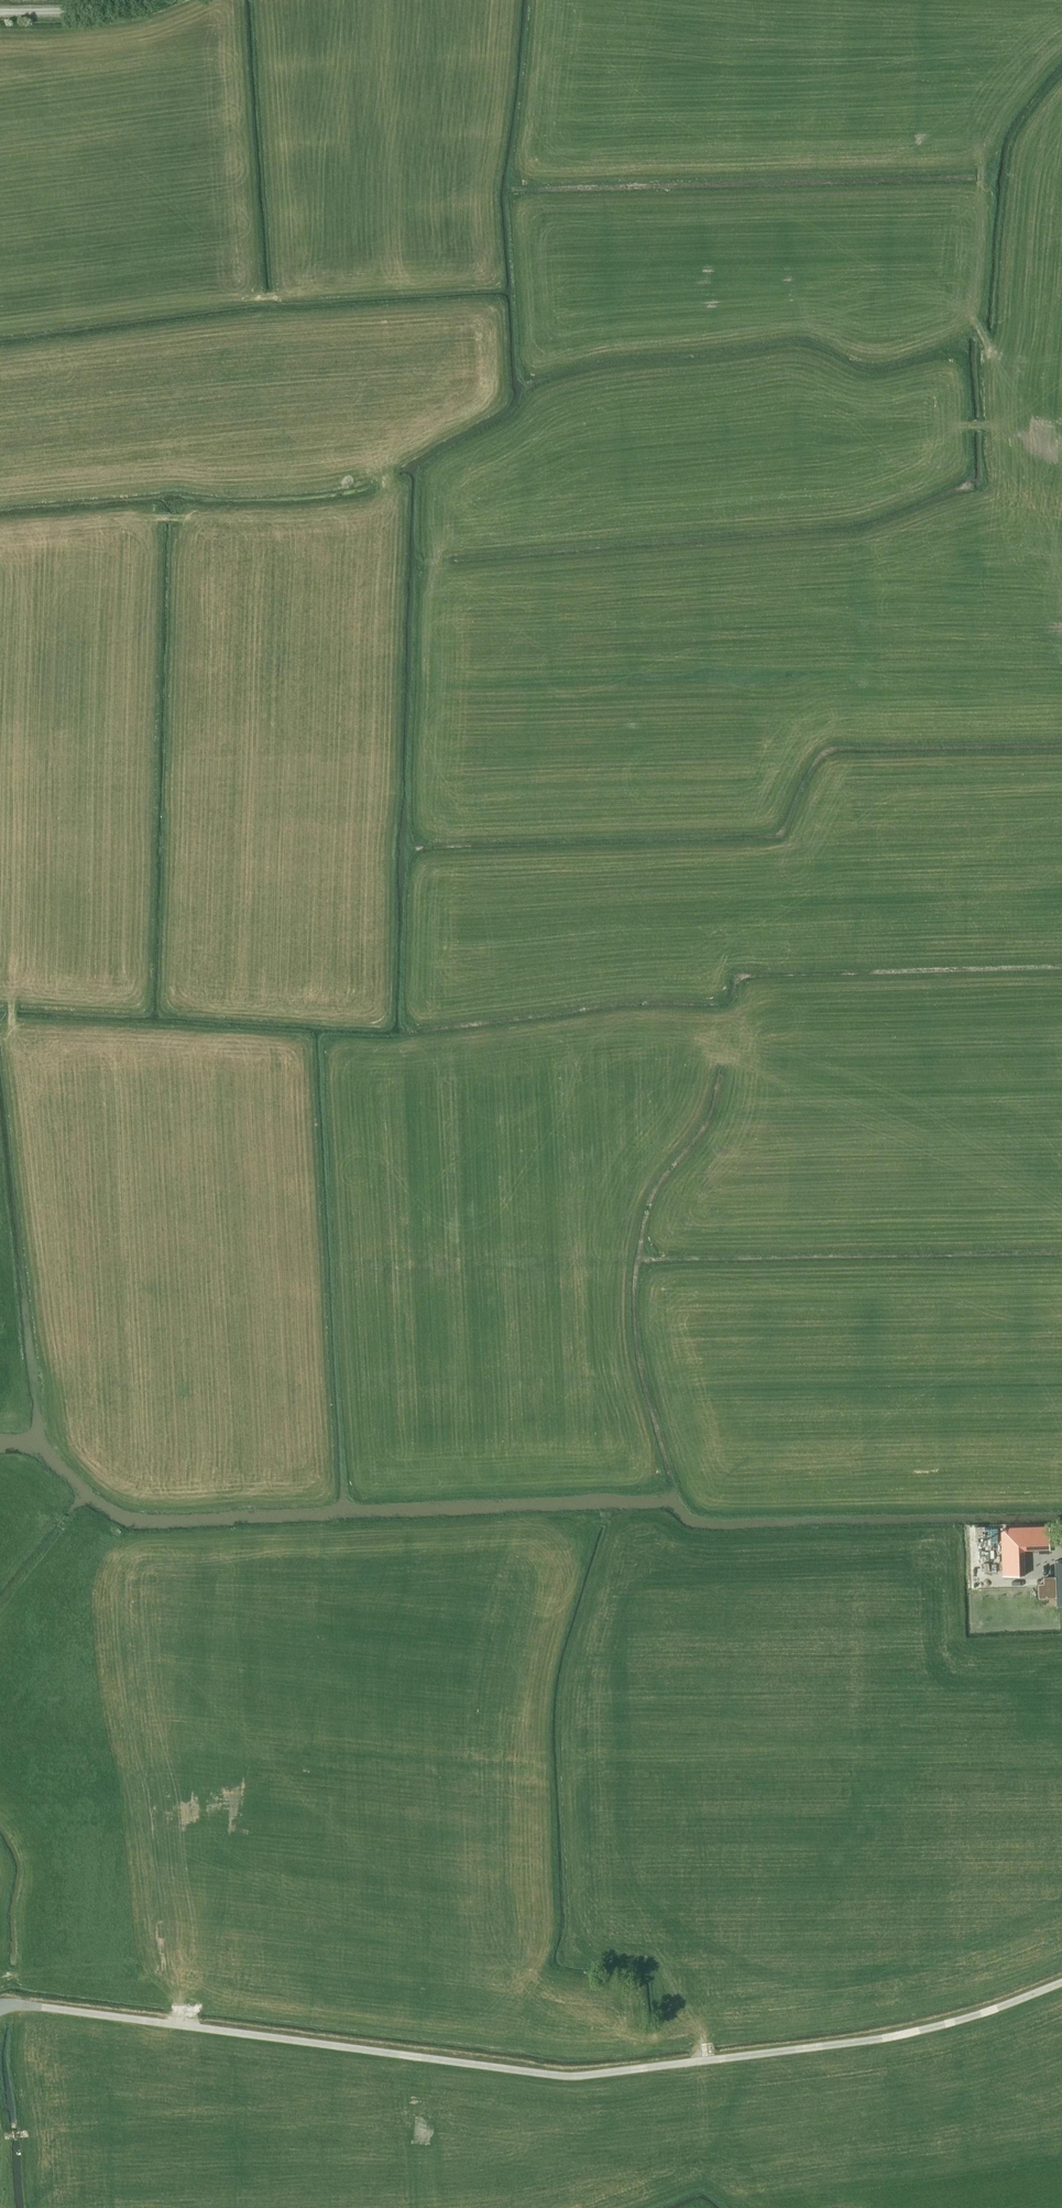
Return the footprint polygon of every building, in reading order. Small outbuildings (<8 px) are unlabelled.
[(1050,1530),(1006,1531),(1007,1575),(1025,1575),(1024,1548),(1050,1547),(1050,1530)]
